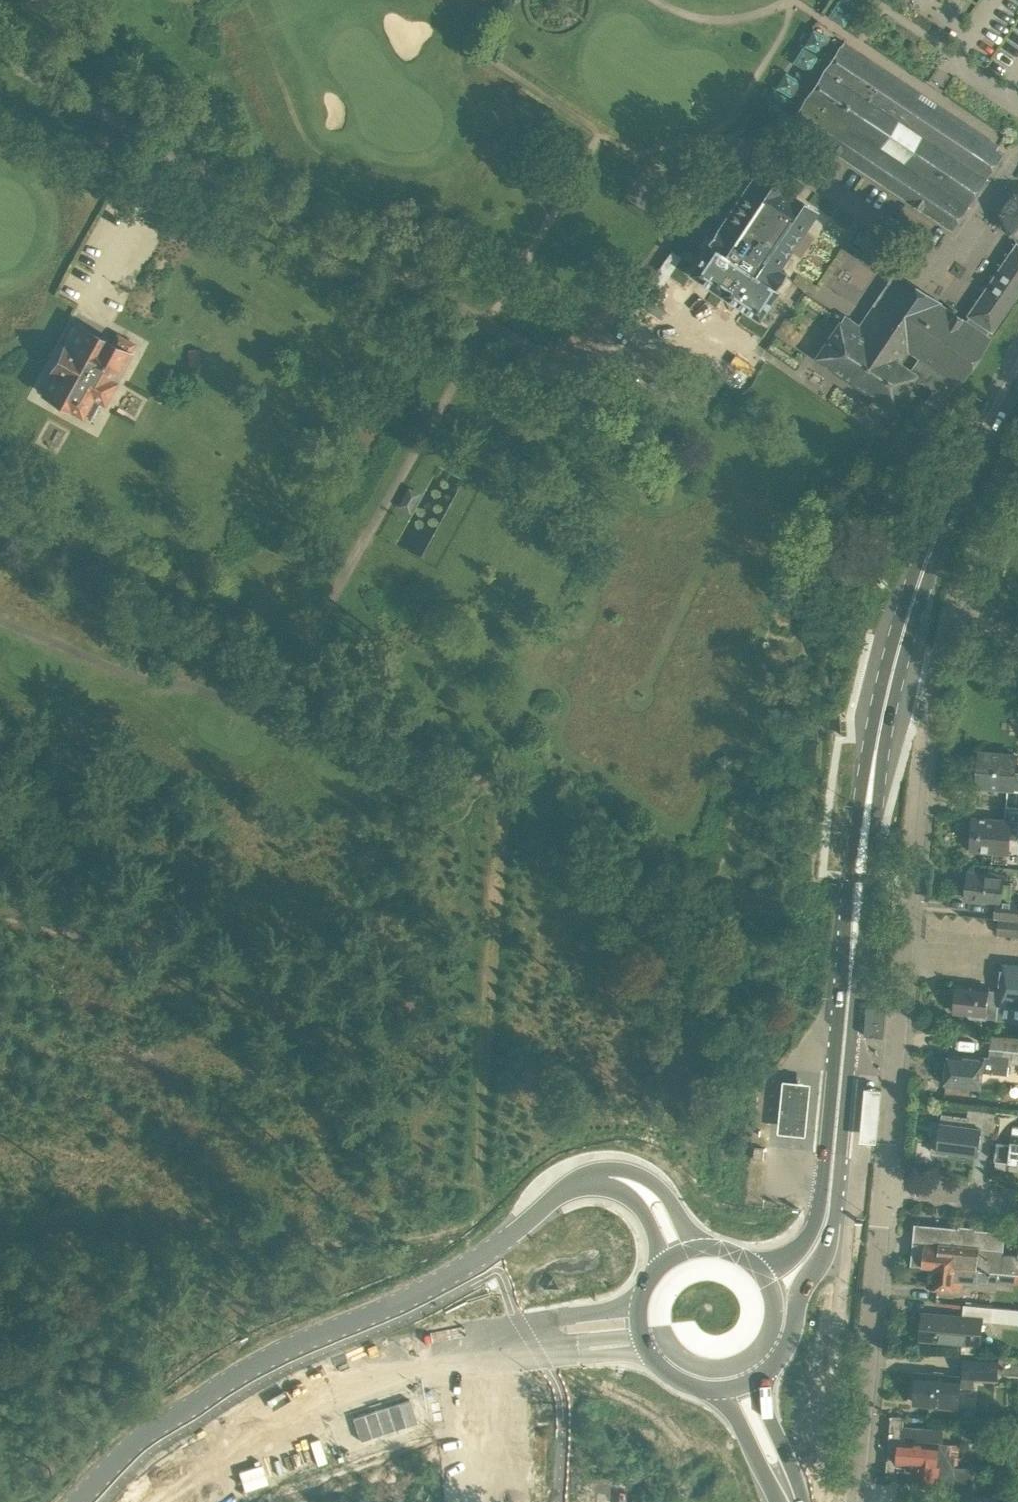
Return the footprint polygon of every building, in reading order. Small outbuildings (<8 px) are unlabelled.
[(925,104),(840,47),(790,122),(950,228),(1000,153),(925,104)] [(776,268),(815,210),(756,171),(718,229),(708,243),(704,250),(689,272),(757,317),(776,289),(773,287),(783,272),(776,268)] [(1005,189),(994,204),(1001,209),(1012,194),(1005,189)] [(1013,194),(1012,194),(1001,209),(1000,212),(1010,233),(1017,233),(1017,194),(1013,194)] [(987,336),(983,333),(987,328),(988,329),(1007,301),(1017,285),(1017,245),(1015,243),(975,301),(966,314),(967,315),(963,320),(935,301),(896,275),(878,301),(859,329),(842,318),(820,352),(837,363),(834,368),(875,395),(869,404),(887,416),(913,376),(933,389),(926,400),(927,401),(936,407),(937,408),(938,407),(955,381),(956,382),(987,336)] [(46,374),(48,376),(38,396),(88,419),(98,402),(103,404),(132,353),(130,352),(135,343),(116,332),(111,342),(79,324),(69,342),(65,339),(46,374)] [(190,365),(200,365),(199,349),(189,349),(190,365)] [(836,566),(833,575),(845,579),(848,569),(836,566)] [(1015,771),(1017,754),(980,751),(978,786),(1017,789),(1017,771),(1015,771)] [(1007,806),(1006,820),(974,817),(972,839),(971,839),(970,850),(981,851),(981,850),(1009,852),(1010,838),(1017,839),(1017,807),(1007,806)] [(1011,900),(1013,881),(1004,880),(1004,876),(970,872),(967,898),(1001,902),(999,919),(1017,921),(1017,900),(1011,900)] [(999,919),(997,933),(1017,935),(1017,921),(999,919)] [(1001,962),(999,986),(1008,987),(1008,990),(1013,991),(1012,1005),(1017,1006),(1017,964),(1001,962)] [(998,990),(989,989),(990,988),(958,985),(955,1011),(969,1012),(972,1016),(986,1017),(997,1018),(999,1004),(1012,1005),(1013,991),(1008,990),(1008,987),(999,986),(998,990)] [(884,1037),(885,1008),(867,1006),(865,1035),(884,1037)] [(994,1036),(991,1058),(950,1054),(947,1084),(981,1088),(983,1071),(1009,1074),(1010,1061),(1017,1062),(1017,1039),(994,1036)] [(811,1082),(782,1080),(778,1132),(806,1135),(811,1082)] [(876,1142),(881,1088),(865,1087),(860,1140),(876,1142)] [(935,1131),(932,1151),(946,1153),(946,1150),(979,1155),(982,1132),(995,1134),(998,1112),(985,1110),(970,1108),(969,1116),(943,1112),(940,1131),(935,1131)] [(1014,1125),(1011,1143),(998,1142),(995,1160),(1017,1163),(1017,1126),(1014,1125)] [(764,1159),(765,1148),(754,1147),(753,1158),(764,1159)] [(915,1264),(932,1266),(988,1271),(1017,1273),(1017,1254),(1003,1252),(1005,1231),(974,1228),(964,1227),(931,1224),(931,1225),(918,1224),(915,1264)] [(988,1271),(932,1266),(930,1286),(960,1289),(961,1279),(978,1281),(988,1281),(1017,1284),(1017,1273),(988,1271)] [(964,1304),(963,1316),(924,1313),(921,1339),(981,1344),(983,1320),(1017,1323),(1017,1309),(964,1304)] [(964,1357),(963,1381),(998,1382),(999,1358),(964,1357)] [(915,1385),(914,1391),(916,1394),(915,1403),(916,1403),(957,1407),(957,1408),(958,1408),(961,1378),(960,1378),(919,1374),(919,1373),(918,1373),(917,1383),(915,1385)] [(965,1407),(964,1416),(975,1418),(976,1408),(965,1407)] [(963,1437),(987,1441),(989,1428),(964,1424),(963,1437)] [(892,1426),(887,1476),(898,1477),(898,1476),(913,1478),(913,1483),(920,1483),(922,1487),(930,1487),(932,1484),(938,1485),(952,1486),(952,1495),(963,1496),(962,1501),(999,1501),(999,1497),(973,1495),(975,1467),(955,1466),(956,1456),(958,1456),(959,1444),(943,1443),(944,1431),(892,1426)]
